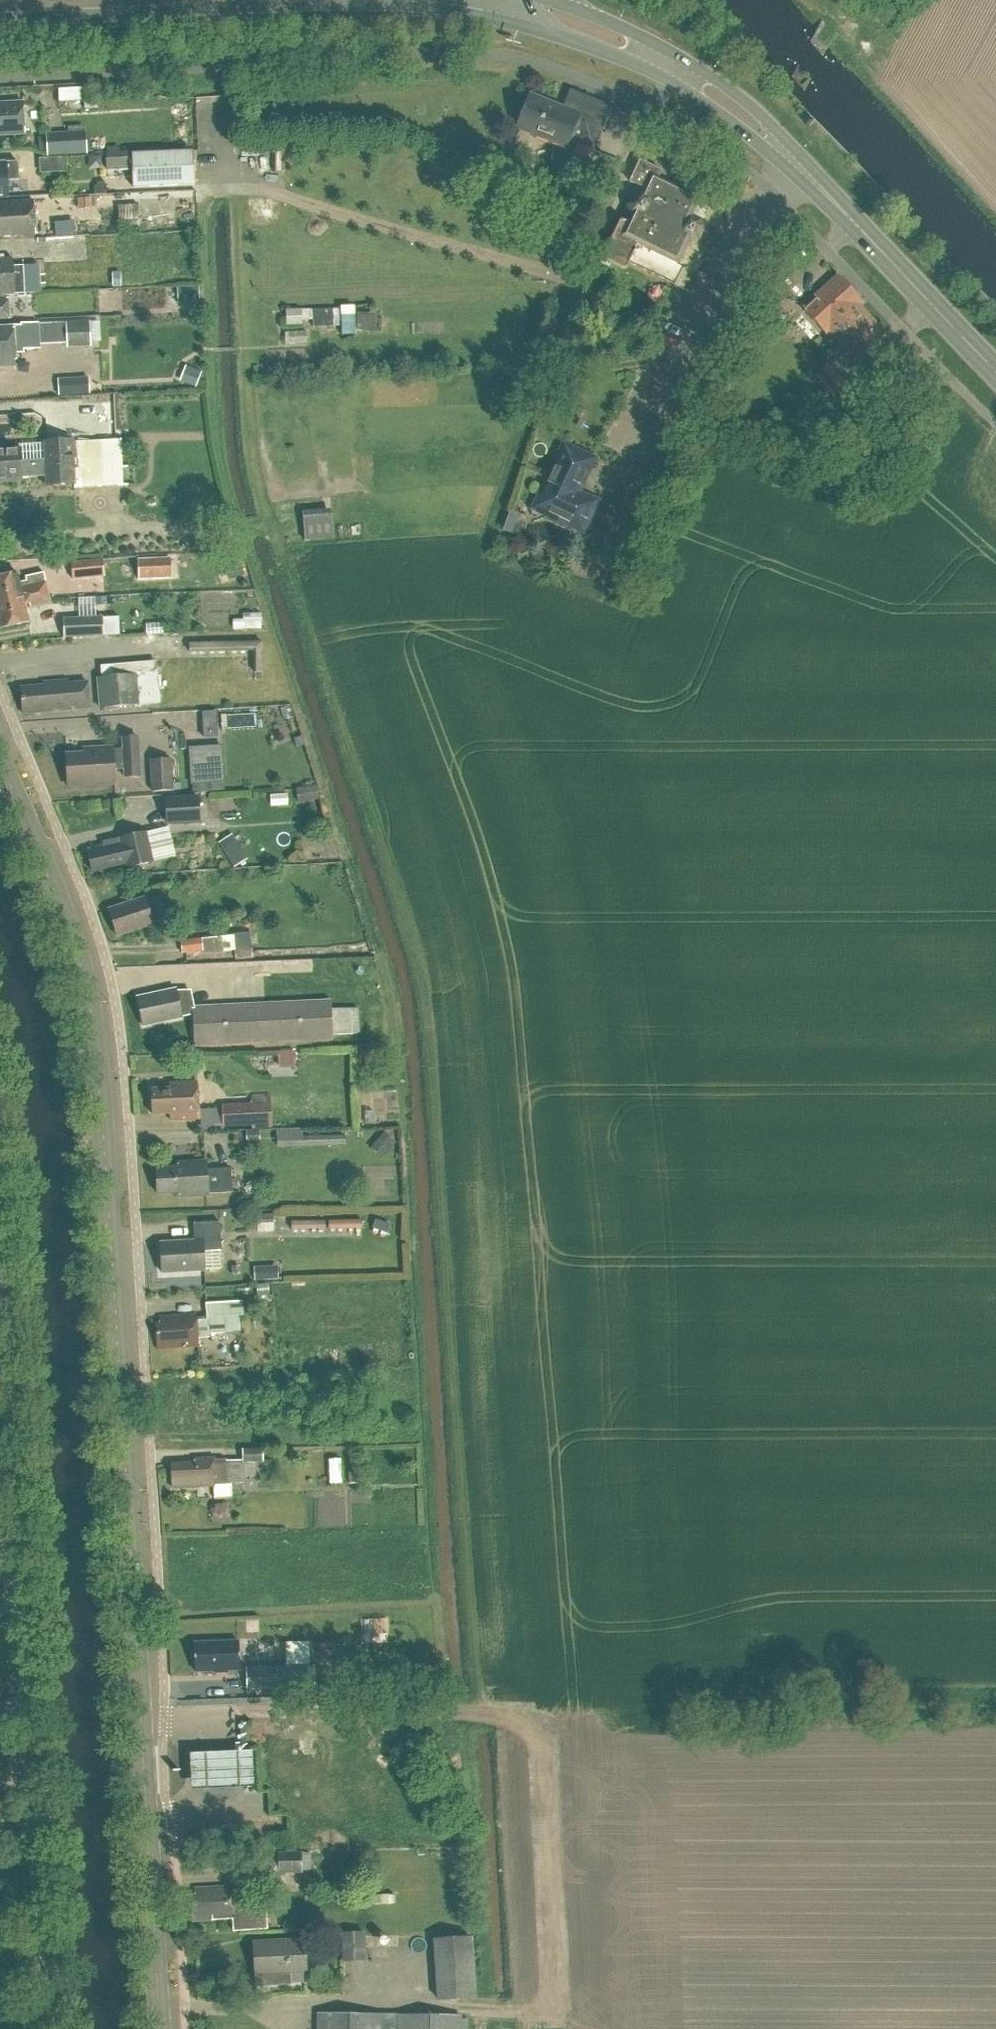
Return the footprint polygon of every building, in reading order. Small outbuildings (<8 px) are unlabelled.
[(533,97),(520,129),(566,147),(568,141),(594,151),(612,107),(570,90),(562,109),(533,97)] [(98,100),(84,101),(85,110),(98,109),(98,100)] [(24,135),(22,102),(0,104),(0,136),(24,135)] [(46,135),(47,156),(87,154),(86,132),(46,135)] [(132,169),(131,151),(106,152),(107,170),(132,169)] [(133,154),(134,188),(194,186),(193,151),(133,154)] [(40,157),(40,172),(63,171),(62,157),(40,157)] [(7,198),(7,181),(19,180),(18,162),(0,163),(0,198),(7,198)] [(620,219),(601,259),(625,270),(638,244),(678,264),(688,242),(690,243),(692,242),(691,242),(698,240),(704,228),(701,222),(702,222),(701,220),(691,215),(700,198),(658,178),(660,172),(639,162),(630,182),(644,189),(642,192),(641,191),(639,192),(633,194),(627,206),(629,212),(629,214),(631,215),(627,223),(620,219)] [(98,183),(94,189),(94,194),(105,194),(104,183),(98,183)] [(91,199),(78,199),(78,210),(91,209),(91,199)] [(35,235),(33,201),(0,203),(0,238),(35,235)] [(14,295),(14,294),(25,294),(23,267),(13,267),(13,264),(12,259),(0,259),(0,296),(14,295)] [(840,278),(803,311),(824,333),(829,328),(858,360),(883,336),(855,305),(860,300),(840,278)] [(198,286),(177,288),(178,304),(200,303),(198,286)] [(9,319),(8,298),(0,299),(0,319),(9,319)] [(340,306),(341,332),(375,331),(374,305),(340,306)] [(286,322),(313,322),(313,326),(335,326),(335,309),(286,309),(286,322)] [(0,327),(0,369),(16,368),(15,354),(23,354),(23,350),(39,349),(37,323),(20,324),(21,326),(0,327)] [(64,324),(65,350),(90,349),(89,323),(64,324)] [(848,385),(829,364),(815,376),(834,398),(848,385)] [(190,368),(183,383),(196,388),(202,373),(190,368)] [(86,381),(57,382),(58,399),(86,398),(86,381)] [(121,440),(44,443),(45,462),(20,464),(19,449),(5,450),(5,449),(0,449),(0,480),(28,478),(51,476),(51,486),(74,484),(74,489),(123,486),(121,440)] [(580,496),(581,493),(579,486),(591,460),(564,448),(536,508),(582,529),(594,503),(580,496)] [(332,519),(304,522),(306,545),(334,543),(332,519)] [(138,581),(170,579),(169,559),(137,560),(138,581)] [(72,581),(104,578),(102,561),(70,564),(72,581)] [(240,563),(229,567),(233,579),(244,575),(240,563)] [(17,574),(0,578),(0,603),(47,592),(43,573),(25,577),(26,582),(19,583),(17,574)] [(50,604),(47,592),(0,603),(0,629),(28,623),(24,606),(29,604),(30,608),(50,604)] [(204,592),(203,604),(235,604),(235,592),(204,592)] [(101,618),(62,620),(63,640),(103,638),(103,637),(119,636),(118,619),(101,619),(101,618)] [(261,643),(189,643),(189,653),(252,653),(252,675),(262,674),(261,643)] [(155,705),(152,674),(96,678),(98,710),(155,705)] [(44,686),(20,688),(23,714),(89,709),(87,682),(67,684),(67,681),(43,683),(44,686)] [(219,744),(218,711),(202,712),(203,738),(209,737),(209,745),(219,744)] [(95,748),(95,753),(66,755),(68,787),(115,785),(114,770),(124,770),(124,777),(139,777),(137,737),(122,738),(123,749),(113,750),(113,747),(95,748)] [(190,749),(191,785),(208,784),(207,749),(190,749)] [(151,793),(172,791),(170,760),(149,761),(151,793)] [(317,786),(296,789),(298,803),(319,800),(317,786)] [(163,799),(165,827),(200,825),(198,797),(163,799)] [(103,843),(104,849),(87,853),(92,872),(126,863),(127,868),(152,862),(145,833),(103,843)] [(234,867),(247,858),(236,841),(223,849),(234,867)] [(116,936),(152,925),(152,923),(162,920),(159,910),(149,913),(144,898),(108,909),(116,936)] [(222,942),(181,944),(181,956),(235,954),(236,963),(251,962),(250,938),(234,938),(234,940),(222,941),(222,942)] [(175,989),(137,998),(143,1026),(181,1018),(175,989)] [(331,1001),(192,1007),(194,1046),(332,1039),(332,1035),(359,1034),(359,1035),(375,1034),(374,1008),(331,1010),(331,1001)] [(278,1055),(278,1067),(295,1066),(294,1054),(278,1055)] [(173,1084),(174,1088),(151,1089),(152,1115),(169,1114),(170,1120),(199,1119),(197,1083),(173,1084)] [(270,1103),(221,1105),(223,1128),(251,1126),(251,1130),(272,1129),(270,1103)] [(279,1130),(279,1148),(348,1147),(348,1136),(304,1137),(304,1129),(279,1130)] [(260,1131),(246,1132),(246,1142),(260,1142),(260,1131)] [(384,1133),(374,1144),(386,1155),(396,1143),(384,1133)] [(178,1162),(179,1167),(156,1168),(157,1194),(180,1193),(181,1197),(208,1196),(208,1194),(232,1193),(230,1169),(206,1170),(206,1161),(178,1162)] [(257,1215),(257,1224),(273,1224),(273,1215),(257,1215)] [(375,1220),(372,1229),(387,1234),(390,1225),(375,1220)] [(160,1243),(162,1273),(204,1271),(203,1252),(221,1251),(219,1222),(193,1224),(194,1241),(160,1243)] [(324,1222),(290,1223),(290,1232),(324,1232),(324,1222)] [(363,1223),(329,1223),(329,1232),(363,1232),(363,1223)] [(268,1267),(254,1267),(255,1281),(268,1280),(268,1267)] [(241,1302),(204,1305),(206,1336),(239,1333),(238,1318),(242,1317),(241,1302)] [(159,1317),(159,1324),(156,1324),(157,1350),(198,1347),(195,1314),(159,1317)] [(194,1463),(171,1464),(172,1488),(213,1487),(214,1499),(231,1498),(230,1484),(245,1483),(245,1478),(255,1478),(254,1463),(262,1463),(262,1449),(242,1450),(242,1461),(226,1462),(226,1460),(215,1460),(215,1458),(194,1459),(194,1463)] [(194,1652),(191,1654),(192,1661),(194,1663),(195,1671),(240,1669),(239,1642),(194,1644),(194,1652)] [(301,1667),(247,1668),(248,1691),(301,1689),(301,1667)] [(253,1785),(251,1751),(189,1754),(191,1788),(253,1785)] [(259,1852),(260,1874),(278,1874),(302,1874),(301,1850),(278,1851),(259,1852)] [(196,1897),(192,1897),(193,1921),(232,1918),(233,1930),(266,1928),(265,1908),(242,1910),(241,1897),(232,1898),(231,1887),(195,1889),(196,1897)] [(396,1896),(373,1896),(373,1905),(396,1905),(396,1896)] [(340,1935),(341,1964),(363,1964),(363,1935),(340,1935)] [(435,2003),(475,2000),(471,1938),(431,1940),(435,2003)] [(303,1940),(253,1943),(255,1976),(288,1974),(289,1983),(306,1982),(303,1940)] [(318,2028),(459,2028),(459,2016),(318,2013),(318,2028)]
